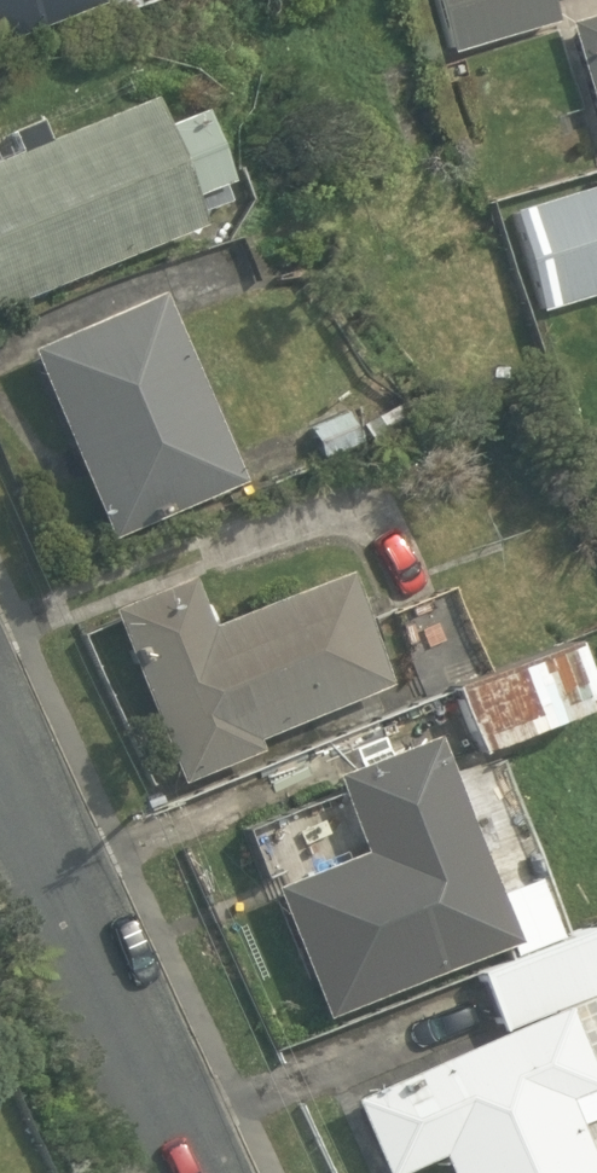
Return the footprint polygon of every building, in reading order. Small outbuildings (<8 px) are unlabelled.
[(106,0),(0,0),(0,46),(108,3),(106,0)] [(118,14),(159,0),(113,0),(118,14)] [(456,54),(563,23),(556,0),(440,0),(456,54)] [(596,113),(596,15),(572,22),(596,113)] [(0,162),(0,312),(209,225),(199,197),(237,182),(207,110),(171,126),(159,98),(55,140),(45,119),(13,132),(20,154),(0,162)] [(596,296),(596,188),(518,211),(547,310),(596,296)] [(167,294),(33,350),(116,539),(247,481),(167,294)] [(326,460),(364,444),(350,414),(313,430),(326,460)] [(263,740),(396,684),(352,573),(216,626),(197,578),(116,611),(185,783),(267,751),(263,740)] [(454,688),(490,674),(454,588),(395,613),(431,698),(454,688)] [(490,674),(454,688),(480,754),(591,711),(588,703),(596,699),(596,687),(578,639),(490,674)] [(521,944),(440,737),(339,776),(368,853),(280,888),(329,1020),(521,944)] [(596,928),(483,975),(510,1032),(357,1097),(390,1172),(408,1172),(445,1157),(452,1172),(596,1172),(596,1154),(584,1125),(596,1119),(596,928)]
